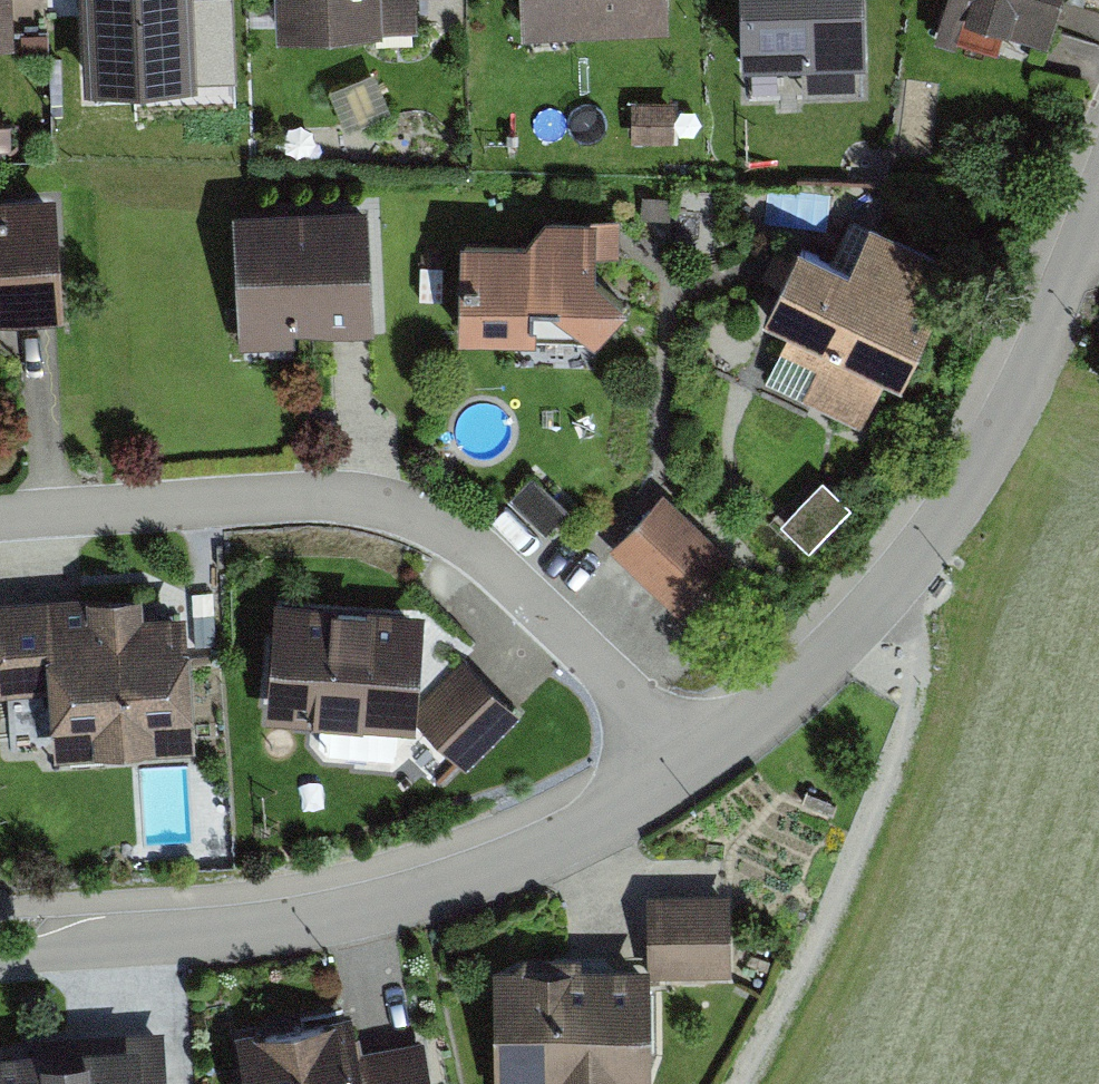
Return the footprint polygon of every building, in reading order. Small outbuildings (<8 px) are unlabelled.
[(9,35),(6,0),(0,0),(0,36),(9,35)] [(82,40),(192,31),(189,0),(79,0),(82,40)] [(269,36),(376,34),(375,0),(268,0),(269,36)] [(385,27),(417,26),(416,0),(384,0),(385,27)] [(514,34),(664,28),(663,0),(513,0),(514,34)] [(742,60),(866,56),(865,0),(740,0),(742,60)] [(954,32),(1039,63),(1063,0),(966,0),(954,32)] [(0,195),(0,317),(61,312),(50,191),(0,195)] [(364,202),(229,211),(238,348),(292,344),(291,332),(373,327),(364,202)] [(527,237),(462,234),(458,334),(595,339),(628,297),(597,272),(598,254),(619,255),(620,215),(547,213),(527,237)] [(846,266),(793,242),(757,319),(787,333),(778,353),(818,372),(802,405),(866,435),(926,307),(912,301),(932,258),(865,227),(846,266)] [(809,548),(851,504),(823,477),(780,520),(809,548)] [(532,478),(511,501),(548,534),(569,512),(532,478)] [(737,557),(669,495),(614,556),(682,618),(737,557)] [(0,598),(0,694),(49,691),(53,755),(193,749),(186,609),(144,611),(143,591),(0,598)] [(420,610),(268,599),(259,720),(412,731),(420,610)] [(524,716),(466,665),(417,721),(474,772),(524,716)] [(731,891),(647,892),(648,963),(651,963),(651,973),(732,972),(731,891)] [(494,965),(495,1083),(652,1083),(651,973),(651,963),(648,963),(494,965)] [(236,1032),(247,1083),(433,1083),(424,1038),(357,1051),(349,1010),(236,1032)] [(0,1048),(0,1083),(168,1083),(165,1038),(0,1048)]
